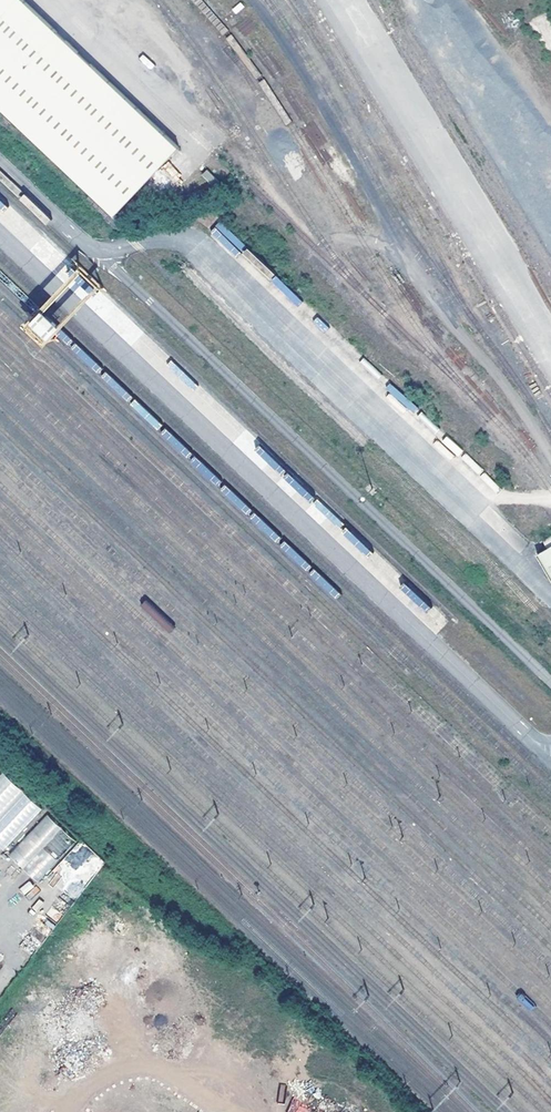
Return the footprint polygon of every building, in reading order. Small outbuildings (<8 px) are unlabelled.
[(126,204),(182,145),(22,0),(0,0),(0,90),(126,204)] [(539,554),(550,575),(550,547),(539,554)] [(0,775),(0,849),(2,851),(41,810),(2,772),(0,775)] [(36,883),(75,843),(47,814),(7,854),(36,883)] [(19,889),(28,900),(38,892),(29,881),(19,889)]
